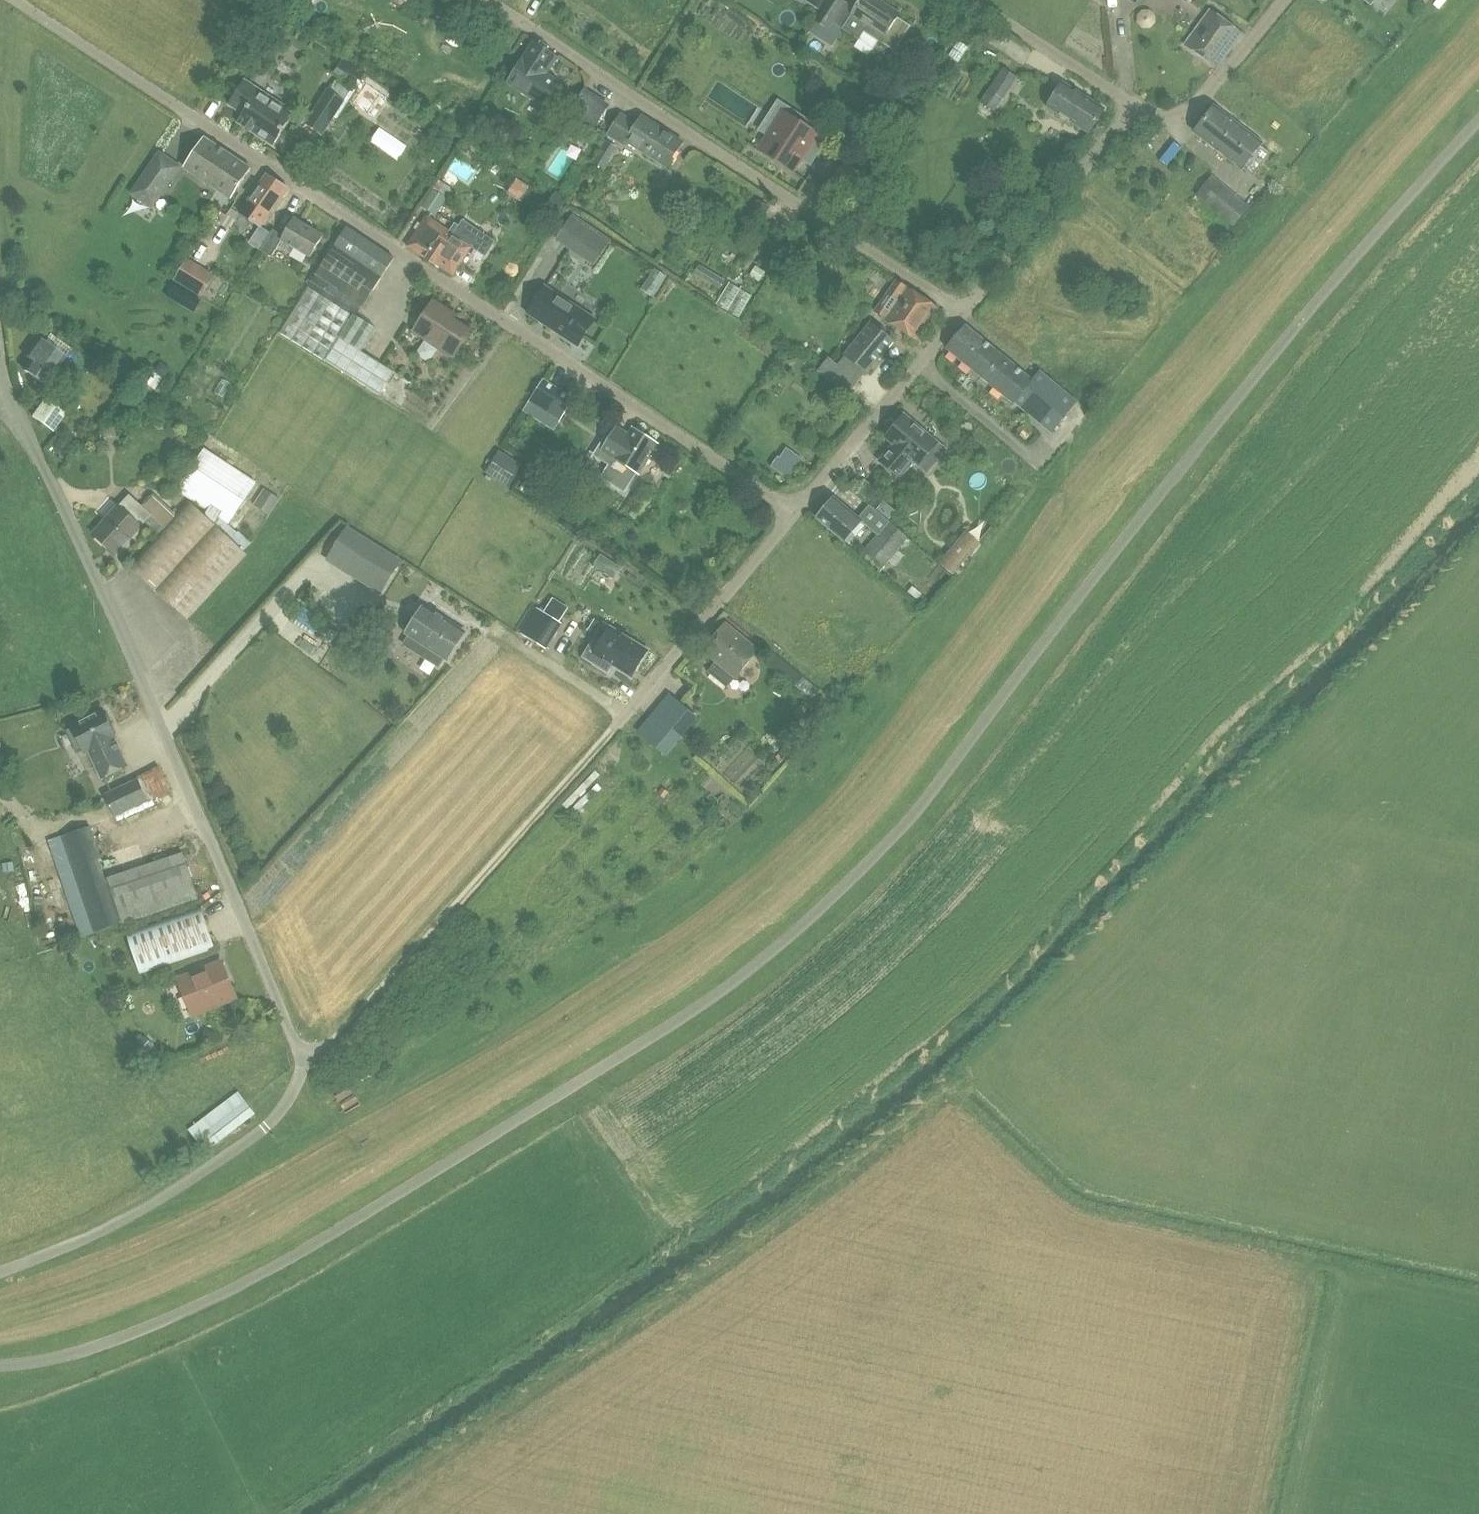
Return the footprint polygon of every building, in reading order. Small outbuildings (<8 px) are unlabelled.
[(286,0),(269,0),(267,3),(279,10),(286,0)] [(405,8),(410,0),(391,0),(405,8)] [(821,9),(827,0),(807,0),(821,9)] [(812,36),(833,47),(843,29),(858,39),(867,25),(884,37),(886,34),(891,36),(896,36),(900,34),(904,28),(905,24),(903,19),(898,16),(900,13),(879,0),(860,0),(855,8),(843,0),(830,0),(816,22),(820,24),(812,36)] [(1394,4),(1392,0),(1378,0),(1374,2),(1380,12),(1394,4)] [(1136,16),(1137,23),(1143,28),(1149,28),(1156,21),(1155,15),(1152,13),(1147,10),(1145,10),(1140,13),(1136,16)] [(1184,44),(1217,68),(1242,34),(1209,10),(1184,44)] [(533,41),(506,81),(531,98),(533,95),(539,99),(547,86),(541,82),(558,57),(533,41)] [(959,41),(949,55),(958,61),(968,47),(959,41)] [(358,82),(364,73),(342,59),(333,74),(344,82),(348,76),(358,82)] [(1002,68),(980,101),(992,109),(1014,76),(1002,68)] [(228,103),(242,113),(237,121),(242,125),(242,126),(250,131),(251,130),(273,145),(292,115),(282,108),(283,106),(243,80),(228,103)] [(1062,83),(1047,107),(1089,133),(1103,110),(1101,108),(1062,83)] [(322,135),(345,100),(326,88),(304,123),(322,135)] [(607,106),(584,91),(571,111),(594,126),(607,106)] [(1260,143),(1232,121),(1214,107),(1195,132),(1241,167),(1260,143)] [(784,112),(760,149),(793,171),(817,134),(784,112)] [(572,116),(563,129),(575,137),(584,124),(572,116)] [(625,140),(626,141),(667,167),(682,143),(640,116),(636,122),(625,140)] [(860,151),(865,142),(857,137),(852,145),(860,151)] [(184,166),(231,197),(250,169),(203,138),(184,166)] [(573,139),(552,172),(570,183),(591,150),(573,139)] [(590,165),(601,172),(617,147),(606,139),(590,165)] [(152,209),(181,165),(158,149),(129,193),(152,209)] [(1196,194),(1233,226),(1249,206),(1212,175),(1196,194)] [(264,176),(240,212),(261,226),(265,222),(272,227),(282,210),(276,206),(286,191),(264,176)] [(420,206),(435,216),(447,198),(444,195),(450,187),(438,179),(420,206)] [(556,192),(546,206),(557,213),(567,200),(556,192)] [(761,201),(754,213),(764,219),(771,208),(761,201)] [(426,216),(407,246),(421,255),(420,257),(424,260),(445,228),(426,216)] [(281,239),(281,240),(310,257),(323,235),(293,218),(283,235),(281,239)] [(189,230),(199,236),(204,228),(194,222),(189,230)] [(569,244),(585,254),(597,236),(581,226),(569,244)] [(309,285),(355,316),(393,258),(347,227),(309,285)] [(445,228),(424,260),(430,264),(431,262),(435,264),(436,264),(453,275),(472,246),(445,228)] [(771,241),(765,251),(774,256),(780,247),(771,241)] [(186,259),(173,280),(200,297),(213,275),(186,259)] [(762,272),(754,266),(748,274),(757,280),(762,272)] [(897,279),(874,311),(884,318),(916,340),(938,307),(897,279)] [(531,311),(581,345),(598,318),(549,285),(531,311)] [(309,287),(281,332),(379,395),(394,371),(361,350),(375,329),(309,287)] [(413,331),(453,356),(470,330),(445,315),(448,310),(433,300),(413,331)] [(844,354),(866,373),(894,340),(871,321),(844,354)] [(946,349),(1012,403),(1031,379),(965,325),(946,349)] [(64,357),(42,342),(37,338),(25,355),(30,359),(23,369),(44,384),(63,357),(64,357)] [(164,378),(170,369),(160,363),(155,371),(164,378)] [(1014,403),(1051,433),(1077,402),(1040,370),(1014,403)] [(532,403),(560,421),(574,398),(547,381),(532,403)] [(31,416),(53,431),(67,412),(45,396),(31,416)] [(880,461),(899,477),(914,460),(919,465),(938,443),(904,415),(885,437),(894,444),(880,461)] [(598,455),(611,464),(601,479),(624,494),(637,473),(639,474),(658,444),(632,427),(628,434),(617,426),(598,455)] [(117,506),(92,533),(115,554),(140,527),(140,526),(144,522),(156,533),(128,565),(186,619),(246,554),(214,523),(217,518),(228,524),(242,503),(252,509),(253,506),(269,516),(280,499),(264,489),(255,483),(256,482),(249,477),(255,469),(241,460),(242,458),(226,448),(224,450),(209,440),(204,447),(175,490),(207,510),(204,514),(187,498),(173,514),(151,494),(141,505),(129,494),(117,506)] [(508,487),(522,465),(499,450),(484,472),(508,487)] [(787,461),(778,454),(771,465),(789,478),(795,468),(802,458),(793,452),(787,461)] [(865,480),(857,491),(869,501),(877,490),(865,480)] [(966,490),(931,530),(949,546),(985,507),(966,490)] [(817,518),(844,541),(861,520),(834,497),(817,518)] [(888,520),(894,513),(882,503),(876,510),(888,520)] [(249,544),(269,532),(259,514),(238,527),(249,544)] [(864,550),(884,567),(908,537),(888,520),(864,550)] [(347,529),(331,556),(383,588),(399,562),(347,529)] [(953,574),(966,559),(953,547),(940,563),(953,574)] [(351,593),(353,577),(326,575),(325,591),(351,593)] [(907,592),(922,603),(926,597),(911,587),(907,592)] [(407,633),(447,659),(463,633),(423,607),(407,633)] [(522,633),(546,648),(561,623),(537,608),(522,633)] [(569,608),(567,616),(584,622),(586,613),(569,608)] [(702,651),(715,661),(707,670),(727,687),(759,649),(725,622),(702,651)] [(648,650),(611,627),(599,646),(591,642),(578,663),(604,678),(608,671),(623,681),(627,674),(631,677),(648,650)] [(675,720),(659,707),(639,732),(664,752),(674,740),(671,737),(681,725),(684,727),(694,715),(685,707),(675,720)] [(67,731),(77,752),(83,749),(84,752),(88,750),(101,778),(127,766),(113,737),(114,736),(105,717),(103,713),(103,711),(90,717),(73,725),(74,727),(67,731)] [(104,794),(115,817),(170,790),(158,765),(136,776),(137,778),(104,794)] [(92,827),(63,836),(96,932),(118,925),(96,861),(103,859),(95,835),(92,827)] [(107,877),(122,924),(198,898),(182,852),(107,877)] [(124,931),(137,973),(215,948),(200,905),(124,931)] [(235,997),(221,961),(178,979),(192,1015),(235,997)] [(140,1059),(149,1050),(139,1041),(131,1051),(140,1059)] [(206,1130),(216,1144),(255,1114),(244,1100),(206,1130)]
